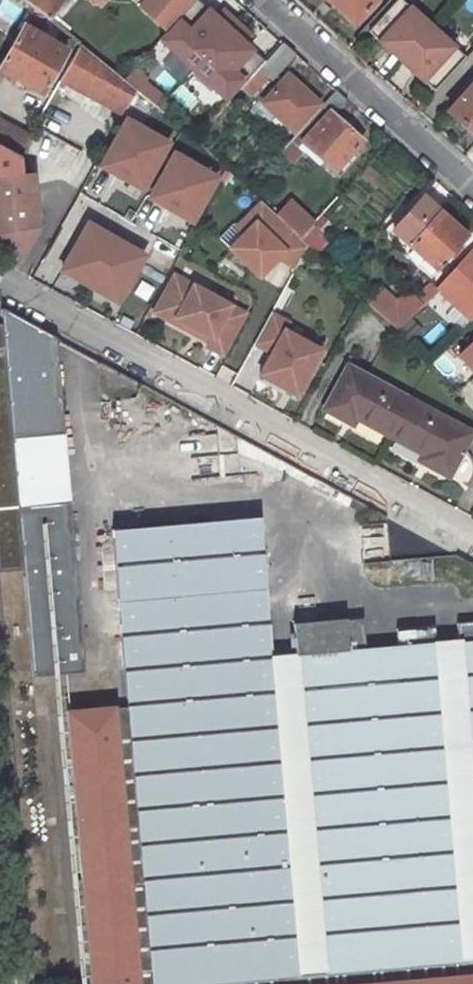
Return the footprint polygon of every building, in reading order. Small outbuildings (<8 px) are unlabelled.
[(45,20),(46,18),(58,4),(52,0),(16,0),(45,20)] [(346,22),(366,0),(321,0),(346,22)] [(361,33),(427,92),(458,58),(394,0),(390,0),(361,33)] [(214,16),(186,47),(218,75),(212,81),(226,94),(228,91),(250,66),(259,56),(249,46),(253,42),(251,35),(240,27),(234,33),(214,16)] [(35,92),(60,49),(17,25),(0,54),(0,72),(35,92)] [(127,86),(114,75),(75,42),(55,78),(115,113),(130,88),(127,86)] [(259,75),(263,79),(286,54),(271,42),(259,56),(250,66),(259,75)] [(138,71),(126,61),(114,75),(127,86),(138,71)] [(237,99),(259,75),(250,66),(228,91),(237,99)] [(253,101),(242,113),(253,124),(258,118),(270,129),(276,122),(286,132),(309,106),(278,78),(256,103),(253,101)] [(472,134),(472,82),(467,87),(462,82),(454,90),(456,92),(439,110),(469,138),(472,134)] [(339,103),(327,92),(273,151),(285,162),(299,146),(327,171),(352,143),(324,118),(339,103)] [(194,128),(162,101),(154,109),(153,110),(172,127),(173,126),(186,137),(194,128)] [(173,142),(125,115),(95,167),(144,194),(173,142)] [(11,153),(22,134),(0,122),(0,147),(11,153)] [(21,172),(12,172),(11,153),(0,147),(0,243),(9,248),(23,222),(21,172)] [(221,176),(172,150),(145,199),(193,226),(221,176)] [(391,238),(427,270),(457,236),(413,196),(382,230),(391,238)] [(259,199),(233,227),(241,234),(227,250),(259,281),(277,261),(293,270),(307,248),(259,199)] [(277,214),(301,236),(315,221),(291,199),(277,214)] [(149,255),(87,220),(57,272),(119,307),(149,255)] [(385,245),(420,277),(427,270),(391,238),(385,245)] [(460,320),(472,309),(472,253),(464,245),(425,287),(429,291),(460,320)] [(248,313),(174,274),(153,314),(207,343),(204,349),(223,359),(248,313)] [(385,282),(366,304),(396,330),(415,309),(385,282)] [(56,338),(0,308),(0,320),(0,572),(24,569),(34,679),(85,672),(56,338)] [(285,319),(271,312),(253,346),(267,353),(254,377),(298,400),(324,349),(281,326),(285,319)] [(456,355),(472,373),(472,339),(456,355)] [(458,430),(336,360),(312,402),(332,413),(336,406),(344,410),(411,449),(418,453),(414,460),(434,471),(458,430)] [(336,406),(332,413),(340,417),(344,410),(336,406)] [(418,453),(411,449),(406,455),(414,460),(418,453)] [(438,618),(440,637),(347,645),(344,619),(280,624),(282,651),(269,652),(255,510),(107,521),(125,702),(61,709),(86,983),(472,983),(472,615),(438,618)]
